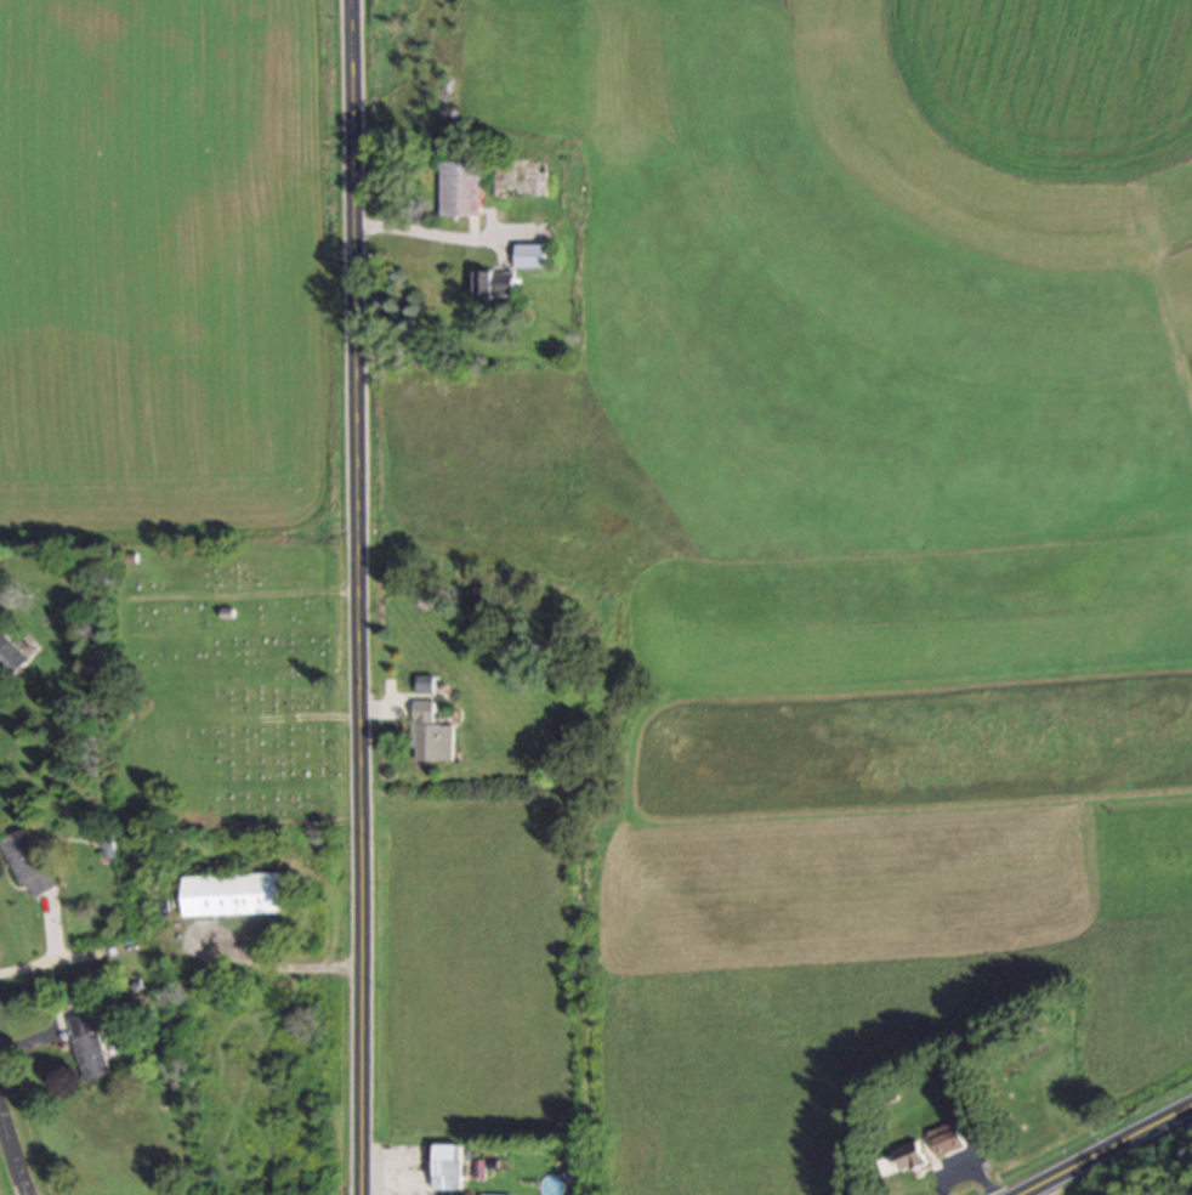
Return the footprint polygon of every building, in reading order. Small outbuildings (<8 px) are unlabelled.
[(477,161),(439,161),(439,214),(477,214),(477,161)] [(545,196),(545,161),(493,161),(493,196),(545,196)] [(544,267),(544,243),(512,243),(512,267),(544,267)] [(475,298),(512,298),(512,271),(475,271),(475,298)] [(29,653),(0,631),(0,670),(11,678),(29,653)] [(413,676),(413,690),(429,690),(429,676),(413,676)] [(450,761),(450,724),(432,724),(432,699),(409,699),(409,761),(450,761)] [(50,887),(21,828),(0,839),(0,844),(27,898),(50,887)] [(180,916),(281,913),(279,873),(179,876),(180,916)] [(63,1017),(80,1080),(105,1074),(88,1011),(63,1017)] [(934,1158),(965,1148),(955,1120),(925,1131),(934,1158)] [(432,1190),(458,1190),(458,1144),(432,1144),(432,1190)] [(880,1176),(923,1166),(918,1144),(875,1153),(880,1176)]
